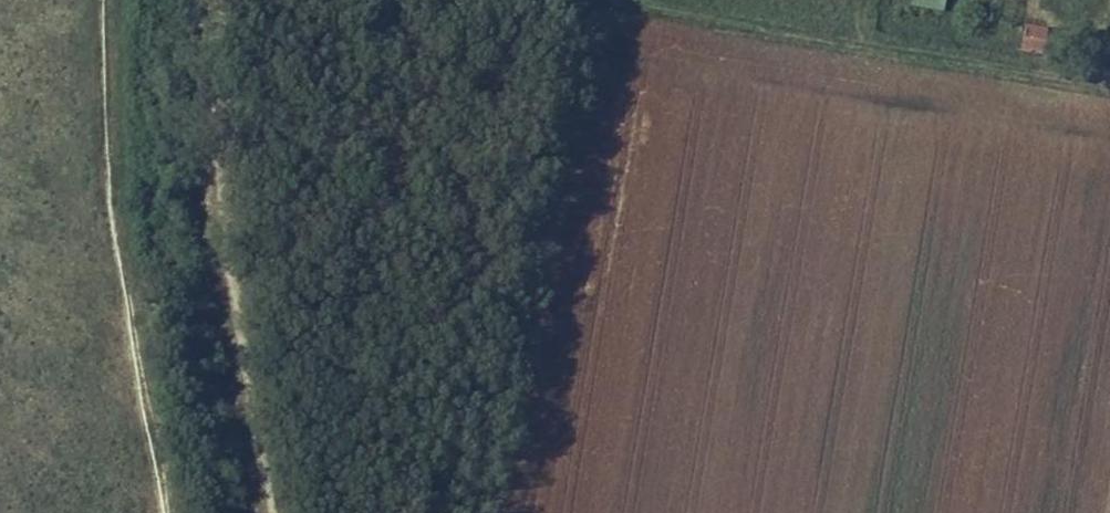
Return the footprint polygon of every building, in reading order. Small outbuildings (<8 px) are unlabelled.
[(910,10),(944,13),(945,0),(911,0),(910,10)] [(1074,55),(1077,39),(1040,33),(1036,48),(1074,55)]
